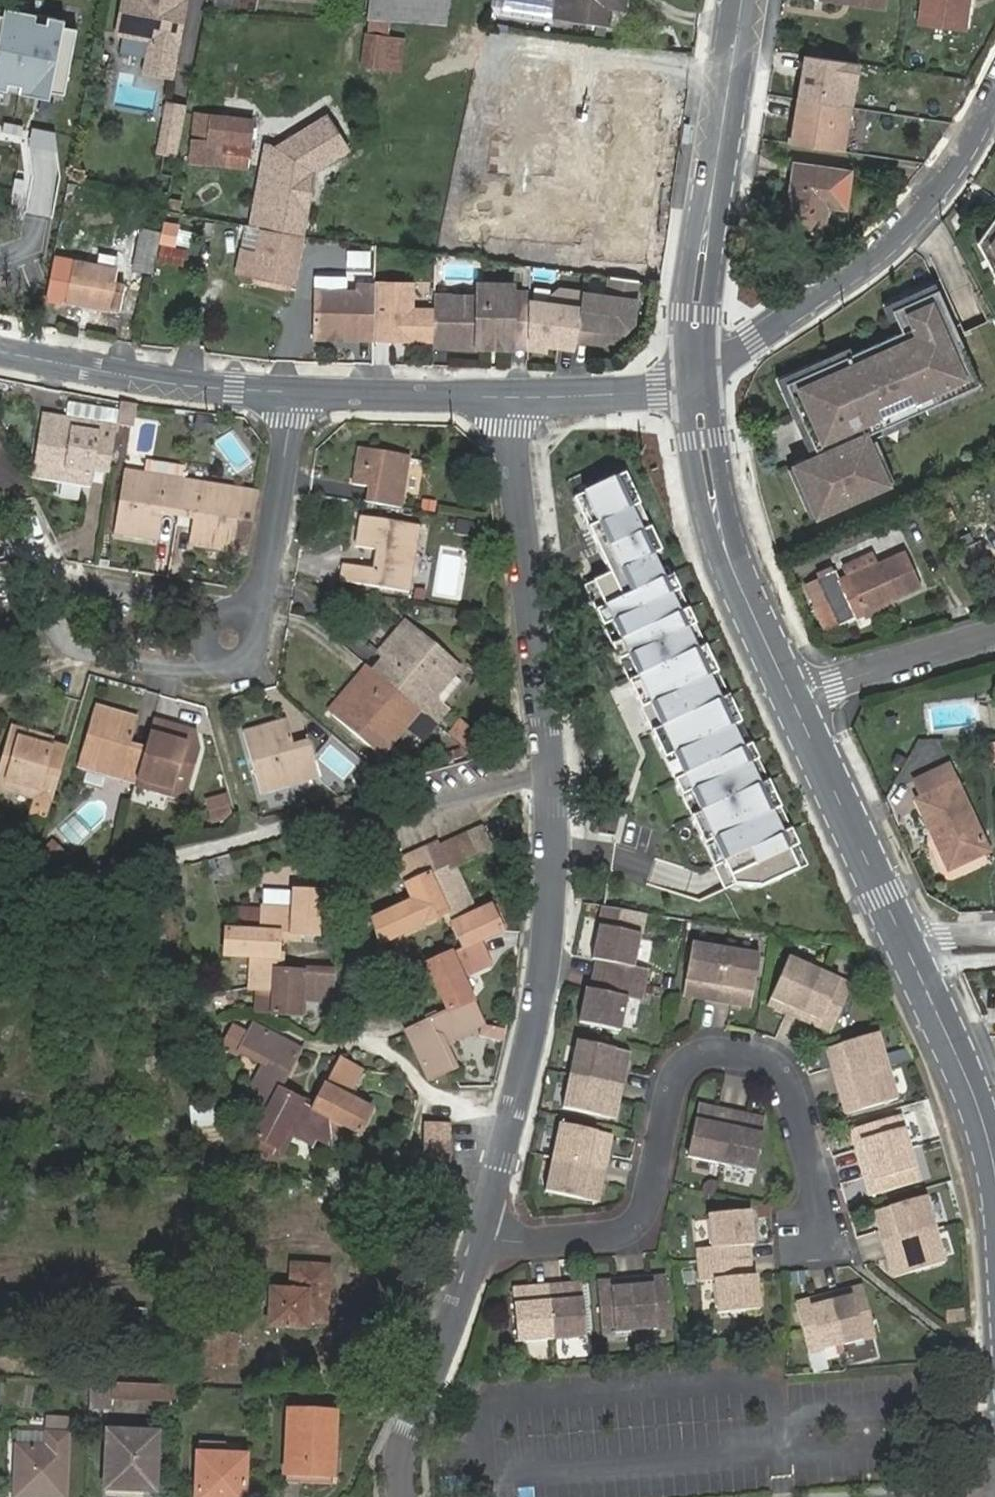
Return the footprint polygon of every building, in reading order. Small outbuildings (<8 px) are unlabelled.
[(116,36),(148,42),(142,73),(176,79),(190,0),(123,0),(116,36)] [(367,17),(446,23),(448,0),(368,0),(367,17)] [(554,16),(607,24),(610,6),(623,8),(625,0),(556,0),(554,16)] [(917,21),(965,27),(969,0),(920,0),(917,21)] [(49,99),(51,92),(64,94),(76,28),(64,26),(65,19),(3,8),(2,16),(0,15),(0,91),(49,99)] [(382,66),(385,38),(367,36),(364,63),(382,66)] [(402,40),(385,38),(382,66),(398,68),(402,40)] [(858,64),(801,55),(786,143),(844,152),(858,64)] [(163,98),(153,151),(175,156),(186,103),(163,98)] [(248,225),(261,227),(306,236),(318,169),(352,148),(328,111),(275,144),(265,140),(248,225)] [(221,152),(247,153),(251,120),(196,115),(191,162),(220,164),(221,161),(221,152)] [(246,163),(247,153),(221,152),(221,161),(246,163)] [(794,162),(785,223),(823,228),(827,205),(845,208),(850,171),(794,162)] [(179,179),(176,189),(185,192),(188,181),(179,179)] [(75,199),(79,185),(67,183),(64,198),(75,199)] [(994,283),(994,211),(973,242),(994,283)] [(165,223),(162,239),(174,241),(177,225),(165,223)] [(256,253),(261,227),(248,225),(242,250),(256,253)] [(297,286),(306,236),(261,227),(256,253),(242,250),(237,275),(297,286)] [(134,267),(153,271),(160,234),(142,230),(134,267)] [(161,245),(158,258),(181,263),(184,250),(161,245)] [(96,251),(93,264),(111,268),(113,255),(96,251)] [(111,268),(93,264),(72,260),(64,300),(119,310),(125,285),(112,282),(115,268),(111,268)] [(609,291),(582,288),(576,335),(594,337),(594,333),(615,336),(633,318),(640,275),(611,271),(609,291)] [(413,284),(375,283),(375,286),(373,340),(433,343),(434,311),(412,310),(413,284)] [(513,285),(478,284),(478,296),(478,302),(470,310),(450,309),(450,316),(434,316),(433,343),(433,345),(487,346),(492,342),(497,342),(502,347),(511,347),(513,285)] [(357,292),(314,291),(313,339),(331,339),(332,335),(338,334),(342,339),(373,340),(375,286),(357,286),(357,292)] [(529,298),(528,344),(541,346),(546,346),(547,336),(576,339),(576,335),(582,288),(561,286),(550,294),(549,300),(529,298)] [(979,381),(937,289),(889,310),(899,333),(785,385),(802,424),(817,455),(794,466),(815,513),(885,481),(863,433),(979,381)] [(529,293),(513,292),(511,347),(528,347),(528,344),(529,298),(529,293)] [(478,296),(434,295),(434,316),(450,316),(450,309),(470,310),(478,302),(478,296)] [(0,383),(0,395),(8,396),(10,385),(0,383)] [(111,452),(115,427),(41,415),(31,477),(90,486),(93,461),(95,449),(111,452)] [(109,464),(111,452),(95,449),(93,461),(109,464)] [(365,503),(400,508),(408,456),(358,449),(352,485),(368,487),(365,503)] [(184,468),(144,462),(143,474),(182,480),(184,468)] [(182,480),(143,474),(123,471),(112,533),(157,540),(161,515),(161,506),(178,509),(182,480)] [(625,473),(576,498),(613,574),(584,588),(639,708),(713,865),(718,875),(724,887),(751,891),(804,866),(625,473)] [(241,490),(182,480),(178,509),(193,511),(192,519),(188,545),(231,551),(241,490)] [(176,517),(178,509),(161,506),(161,515),(176,517)] [(193,511),(178,509),(176,517),(192,519),(193,511)] [(374,549),(371,569),(341,564),(339,579),(407,591),(418,528),(360,517),(354,546),(374,549)] [(977,542),(956,553),(963,567),(983,556),(977,542)] [(366,565),(369,549),(354,546),(351,563),(366,565)] [(845,575),(862,612),(892,599),(922,587),(905,549),(877,561),(845,575)] [(841,564),(845,575),(877,561),(872,551),(841,564)] [(816,577),(828,602),(837,623),(855,615),(834,570),(816,577)] [(815,607),(828,602),(816,577),(803,583),(815,607)] [(892,599),(862,612),(864,619),(894,606),(892,599)] [(431,698),(458,666),(408,624),(380,657),(400,673),(409,681),(399,694),(419,711),(430,721),(434,724),(446,711),(431,698)] [(389,686),(399,694),(409,681),(400,673),(389,686)] [(443,691),(459,701),(469,684),(453,674),(443,691)] [(412,719),(419,711),(399,694),(388,706),(379,698),(359,682),(332,714),(380,755),(412,719)] [(388,706),(399,694),(389,686),(379,698),(388,706)] [(132,783),(139,758),(125,754),(128,744),(135,717),(93,705),(76,768),(132,783)] [(430,721),(419,711),(412,719),(424,729),(430,721)] [(466,751),(479,738),(459,718),(446,731),(466,751)] [(294,751),(291,745),(285,720),(244,732),(261,794),(317,777),(310,748),(294,751)] [(501,737),(487,724),(480,732),(495,745),(501,737)] [(58,776),(43,771),(45,763),(51,744),(53,737),(10,725),(0,760),(0,789),(50,804),(58,776)] [(334,736),(318,756),(347,780),(363,761),(334,736)] [(984,739),(985,758),(994,757),(994,738),(984,739)] [(157,763),(139,758),(132,783),(184,797),(198,749),(164,739),(160,754),(157,763)] [(307,740),(291,745),(294,751),(310,748),(307,740)] [(45,763),(43,771),(58,776),(67,748),(51,744),(45,763)] [(139,758),(142,748),(128,744),(125,754),(139,758)] [(160,754),(142,748),(139,758),(157,763),(160,754)] [(919,805),(934,839),(941,836),(954,865),(987,849),(948,763),(914,779),(921,793),(925,801),(919,805)] [(202,798),(206,822),(231,818),(226,793),(202,798)] [(914,796),(919,805),(925,801),(921,793),(914,796)] [(468,832),(478,856),(492,850),(482,826),(468,832)] [(463,863),(478,856),(468,832),(453,838),(463,863)] [(941,836),(934,839),(947,868),(954,865),(941,836)] [(439,844),(449,866),(450,869),(452,868),(463,863),(453,838),(439,844)] [(423,848),(435,872),(449,866),(439,844),(438,842),(423,848)] [(408,855),(418,879),(428,875),(435,872),(423,848),(408,855)] [(394,861),(405,885),(418,879),(408,855),(394,861)] [(446,914),(461,948),(477,941),(499,932),(489,906),(471,913),(452,868),(450,869),(449,866),(435,872),(428,875),(446,914)] [(356,877),(362,889),(374,882),(368,869),(356,877)] [(307,875),(310,893),(318,893),(314,874),(307,875)] [(418,879),(405,885),(411,901),(370,920),(377,945),(446,914),(428,875),(418,879)] [(227,911),(260,931),(277,932),(315,935),(318,893),(310,893),(263,891),(262,908),(235,907),(227,911)] [(600,926),(597,939),(603,941),(606,927),(600,926)] [(597,961),(594,975),(644,986),(647,970),(634,967),(641,934),(606,927),(603,941),(597,939),(592,960),(597,961)] [(277,932),(260,931),(226,929),(224,955),(251,957),(249,987),(256,988),(273,989),(274,971),(277,932)] [(425,964),(446,1011),(470,1000),(459,976),(487,964),(477,941),(461,948),(425,964)] [(717,1001),(725,948),(691,943),(683,995),(717,1001)] [(751,1006),(759,953),(725,948),(717,1001),(751,1006)] [(818,971),(786,958),(766,1006),(798,1019),(818,971)] [(273,989),(271,1013),(299,1016),(300,1000),(329,1001),(332,975),(274,971),(273,989)] [(850,985),(818,971),(798,1019),(830,1033),(850,985)] [(644,986),(594,975),(591,990),(586,988),(582,1009),(588,1010),(585,1023),(620,1031),(627,999),(640,1002),(644,986)] [(202,978),(190,981),(195,996),(206,994),(202,978)] [(254,1012),(271,1013),(273,989),(256,988),(254,1012)] [(470,1000),(446,1011),(405,1030),(427,1078),(451,1067),(441,1041),(479,1024),(470,1000)] [(582,1009),(579,1022),(585,1023),(588,1010),(582,1009)] [(504,1029),(479,1024),(477,1034),(502,1039),(504,1029)] [(266,1113),(278,1090),(300,1050),(253,1025),(247,1036),(233,1027),(221,1047),(238,1056),(241,1049),(265,1062),(243,1100),(266,1113)] [(120,1035),(138,1123),(171,1115),(150,1028),(120,1035)] [(875,1033),(824,1047),(834,1080),(885,1066),(875,1033)] [(627,1051),(575,1040),(568,1074),(620,1086),(627,1051)] [(340,1058),(311,1108),(327,1117),(336,1121),(346,1127),(358,1134),(372,1109),(347,1096),(361,1070),(340,1058)] [(885,1066),(834,1080),(844,1114),(895,1099),(885,1066)] [(620,1086),(568,1074),(560,1108),(612,1119),(620,1086)] [(311,1108),(278,1090),(266,1113),(253,1135),(262,1141),(275,1148),(288,1125),(313,1138),(330,1148),(330,1138),(327,1117),(311,1108)] [(185,1102),(189,1129),(220,1124),(216,1098),(185,1102)] [(698,1104),(686,1156),(720,1164),(731,1112),(698,1104)] [(754,1171),(765,1119),(731,1112),(720,1164),(754,1171)] [(907,1147),(898,1113),(847,1128),(857,1161),(907,1147)] [(334,1150),(346,1127),(336,1121),(327,1117),(330,1138),(330,1148),(334,1150)] [(424,1124),(423,1138),(449,1138),(449,1124),(424,1124)] [(309,1146),(313,1138),(288,1125),(275,1148),(262,1141),(258,1149),(280,1161),(293,1138),(309,1146)] [(609,1137),(557,1125),(550,1159),(601,1170),(609,1137)] [(449,1138),(423,1138),(423,1154),(449,1154),(449,1138)] [(917,1180),(907,1147),(857,1161),(866,1195),(917,1180)] [(449,1154),(423,1154),(423,1170),(449,1170),(449,1154)] [(601,1170),(550,1159),(542,1193),(594,1204),(601,1170)] [(423,1170),(422,1185),(448,1185),(449,1170),(423,1170)] [(922,1195),(872,1211),(882,1244),(933,1228),(922,1195)] [(699,1268),(749,1263),(748,1248),(753,1248),(751,1228),(745,1228),(744,1214),(708,1217),(711,1250),(697,1251),(699,1268)] [(892,1277),(943,1261),(933,1228),(882,1244),(892,1277)] [(750,1278),(749,1263),(699,1268),(700,1284),(714,1283),(717,1316),(753,1313),(752,1299),(758,1298),(755,1278),(750,1278)] [(296,1320),(305,1320),(324,1320),(328,1267),(291,1264),(290,1291),(271,1290),(268,1325),(296,1327),(296,1320)] [(634,1333),(669,1330),(665,1278),(630,1281),(634,1333)] [(630,1281),(596,1284),(599,1336),(634,1333),(630,1281)] [(586,1338),(581,1285),(547,1288),(551,1341),(586,1338)] [(512,1291),(516,1344),(551,1341),(547,1288),(512,1291)] [(841,1348),(874,1340),(862,1289),(828,1298),(841,1348)] [(807,1357),(841,1348),(828,1298),(794,1307),(807,1357)] [(150,1312),(149,1331),(160,1332),(161,1313),(150,1312)] [(196,1322),(196,1333),(220,1334),(220,1323),(196,1322)] [(196,1333),(188,1333),(186,1364),(202,1364),(237,1367),(239,1335),(220,1334),(196,1333)] [(202,1364),(186,1364),(186,1386),(201,1386),(202,1364)] [(90,1381),(89,1407),(109,1407),(110,1382),(90,1381)] [(287,1410),(285,1475),(331,1475),(334,1411),(287,1410)] [(15,1445),(13,1496),(25,1496),(64,1496),(67,1418),(45,1418),(44,1433),(43,1446),(15,1445)] [(107,1430),(104,1488),(152,1490),(155,1431),(107,1430)] [(16,1432),(15,1445),(43,1446),(44,1433),(16,1432)] [(197,1441),(197,1453),(223,1455),(223,1443),(197,1441)] [(197,1453),(195,1496),(243,1496),(245,1456),(223,1455),(197,1453)]
